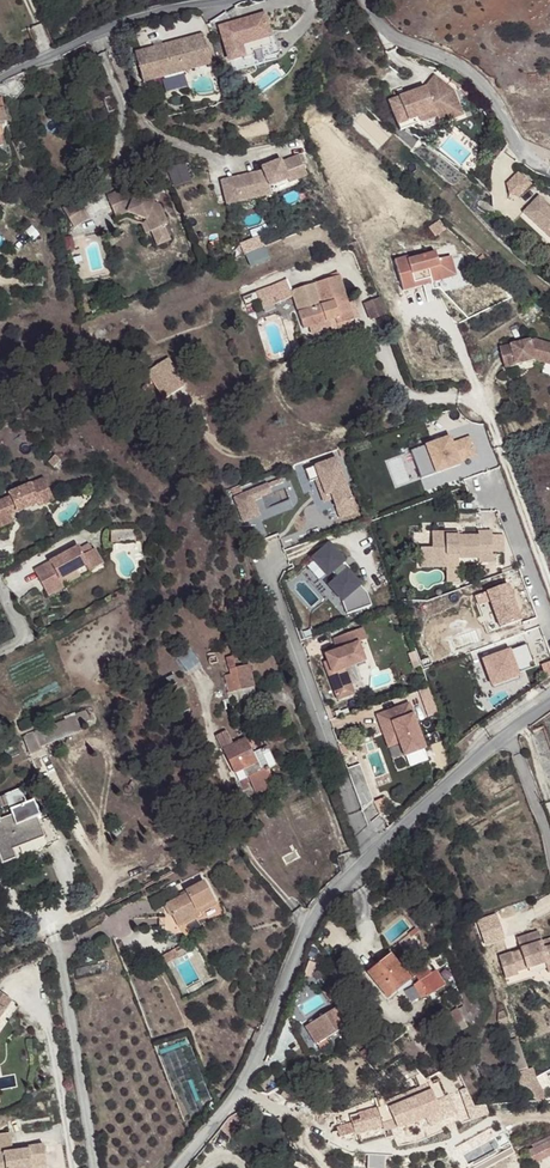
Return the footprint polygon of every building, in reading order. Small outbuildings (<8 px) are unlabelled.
[(265,16),(222,29),(232,60),(244,57),(245,60),(255,57),(254,52),(274,46),(271,36),(265,16)] [(161,79),(186,72),(213,64),(205,34),(137,53),(145,83),(161,79)] [(189,84),(186,72),(161,79),(165,91),(189,84)] [(421,91),(391,102),(400,126),(421,117),(423,123),(439,117),(450,112),(449,109),(461,104),(455,90),(436,76),(428,88),(429,92),(422,94),(421,91)] [(0,85),(0,92),(11,102),(24,90),(12,80),(1,84),(0,85)] [(439,117),(442,124),(465,114),(461,104),(449,109),(450,112),(439,117)] [(248,172),(221,178),(225,202),(253,196),(271,193),(269,185),(288,178),(289,181),(307,175),(299,154),(282,161),(281,158),(262,166),(264,172),(249,175),(248,172)] [(185,159),(170,164),(173,174),(188,169),(185,159)] [(533,186),(519,174),(508,185),(511,197),(520,199),(533,186)] [(151,203),(153,200),(137,194),(131,197),(128,189),(110,198),(119,218),(130,213),(149,221),(155,233),(168,227),(170,226),(162,207),(156,205),(151,203)] [(253,196),(225,202),(226,205),(239,202),(240,208),(255,205),(253,196)] [(524,213),(547,234),(549,231),(549,207),(539,197),(524,213)] [(80,201),(64,211),(70,221),(86,211),(80,201)] [(86,211),(70,221),(76,230),(91,219),(86,211)] [(430,226),(436,235),(447,228),(441,218),(430,226)] [(155,233),(149,221),(143,223),(149,235),(155,233)] [(175,242),(168,227),(155,233),(162,248),(175,242)] [(315,231),(290,241),(294,250),(319,240),(315,231)] [(493,265),(483,253),(479,257),(489,269),(493,265)] [(457,277),(453,258),(440,260),(438,254),(411,261),(410,257),(397,260),(404,290),(423,285),(422,281),(430,279),(431,284),(457,277)] [(462,255),(453,258),(457,277),(459,284),(467,282),(462,255)] [(322,276),(324,282),(337,278),(336,272),(322,276)] [(27,277),(27,286),(43,287),(44,278),(27,277)] [(457,277),(431,284),(434,291),(459,284),(457,277)] [(337,278),(324,282),(288,294),(290,299),(301,332),(335,320),(337,327),(340,337),(353,333),(350,323),(352,322),(346,304),(337,278)] [(283,282),(255,294),(259,303),(262,311),(290,299),(288,294),(283,282)] [(259,303),(255,294),(242,299),(246,309),(259,303)] [(383,314),(378,301),(364,306),(370,320),(383,314)] [(352,302),(346,304),(352,322),(358,320),(352,302)] [(335,320),(301,332),(304,339),(337,327),(335,320)] [(501,351),(505,370),(536,364),(549,369),(549,349),(537,344),(532,345),(532,344),(501,351)] [(448,436),(409,451),(420,479),(459,464),(458,461),(475,455),(468,437),(451,443),(448,436)] [(61,461),(56,457),(50,463),(56,467),(61,461)] [(336,463),(305,475),(310,487),(316,485),(319,483),(326,500),(331,498),(333,504),(337,513),(353,508),(336,463)] [(8,511),(14,508),(16,512),(36,503),(38,506),(52,499),(43,477),(35,481),(37,485),(0,500),(0,514),(8,511)] [(288,478),(274,483),(275,487),(289,481),(288,478)] [(274,483),(256,491),(259,499),(277,491),(275,487),(274,483)] [(326,500),(319,483),(316,485),(324,507),(333,504),(331,498),(326,500)] [(256,491),(241,497),(251,521),(266,514),(259,499),(256,491)] [(353,508),(337,513),(340,523),(356,517),(353,508)] [(12,521),(8,511),(0,514),(0,526),(12,521)] [(134,529),(110,531),(111,543),(134,541),(134,529)] [(417,550),(418,570),(457,569),(456,561),(476,560),(476,566),(492,565),(492,557),(490,557),(489,532),(475,533),(475,536),(442,538),(442,533),(429,534),(429,550),(417,550)] [(337,545),(320,559),(334,576),(339,572),(344,579),(335,587),(347,600),(352,615),(377,607),(372,594),(354,571),(348,564),(350,562),(337,545)] [(77,547),(49,562),(53,570),(38,579),(48,596),(63,588),(59,580),(85,565),(88,571),(102,564),(93,549),(82,555),(77,547)] [(49,562),(33,571),(38,579),(53,570),(49,562)] [(357,569),(350,562),(348,564),(354,571),(357,569)] [(257,586),(250,567),(240,571),(247,590),(257,586)] [(368,630),(339,639),(342,651),(330,655),(332,662),(328,663),(341,701),(358,695),(349,669),(370,663),(363,644),(371,641),(368,630)] [(527,646),(483,662),(493,688),(519,677),(518,675),(535,668),(527,646)] [(186,672),(199,664),(189,651),(178,660),(186,672)] [(217,664),(216,656),(209,658),(207,660),(208,664),(211,665),(217,664)] [(234,669),(232,657),(225,659),(228,671),(230,669),(234,669)] [(541,666),(547,680),(549,678),(549,663),(541,666)] [(230,669),(228,671),(229,675),(233,692),(254,687),(250,666),(234,669),(230,669)] [(233,692),(229,675),(224,676),(227,693),(233,692)] [(256,696),(254,687),(233,692),(235,700),(256,696)] [(235,700),(233,692),(227,693),(229,701),(235,700)] [(412,707),(380,717),(390,750),(401,746),(405,759),(426,753),(412,707)] [(22,736),(28,754),(40,750),(38,747),(36,741),(78,725),(77,724),(88,720),(84,710),(74,714),(75,716),(22,736)] [(36,741),(38,747),(80,731),(78,725),(36,741)] [(255,788),(274,780),(268,767),(275,763),(261,733),(247,740),(246,736),(233,744),(226,730),(217,735),(239,779),(248,775),(255,788)] [(362,768),(349,772),(362,812),(374,802),(362,768)] [(275,783),(274,780),(255,788),(257,791),(275,783)] [(35,819),(40,817),(34,802),(25,805),(19,792),(0,799),(0,863),(1,866),(14,861),(58,842),(50,819),(37,823),(35,819)] [(374,803),(363,813),(367,827),(379,817),(374,803)] [(182,822),(189,818),(189,817),(190,814),(188,811),(184,810),(178,813),(182,822)] [(262,829),(256,818),(249,821),(255,833),(262,829)] [(168,906),(181,927),(201,915),(201,912),(218,902),(205,881),(187,892),(188,895),(168,906)] [(416,934),(424,929),(414,916),(406,922),(416,934)] [(296,925),(291,918),(291,919),(284,924),(290,930),(296,925)] [(494,918),(479,923),(486,945),(502,941),(494,918)] [(499,959),(506,988),(518,985),(515,975),(513,966),(523,963),(525,972),(544,967),(546,966),(549,977),(549,976),(549,944),(542,946),(539,936),(517,942),(520,954),(499,959)] [(183,949),(175,955),(179,960),(186,956),(183,949)] [(179,960),(175,955),(164,960),(168,966),(179,960)] [(388,1000),(398,992),(394,987),(408,977),(391,956),(368,974),(388,1000)] [(308,963),(302,978),(308,980),(309,976),(311,977),(315,966),(308,963)] [(523,963),(513,966),(515,975),(525,972),(523,963)] [(394,987),(398,992),(411,982),(408,977),(394,987)] [(427,997),(419,982),(417,983),(416,984),(415,985),(414,987),(420,997),(421,998),(423,998),(425,998),(427,997)] [(0,988),(0,1004),(9,1010),(16,999),(0,988)] [(343,1001),(306,1028),(318,1045),(327,1039),(354,1019),(355,1018),(358,1016),(347,1000),(344,1002),(343,1001)] [(9,1010),(0,1004),(0,1022),(9,1010)] [(457,1009),(463,1020),(468,1016),(462,1006),(457,1009)] [(450,1028),(463,1020),(457,1009),(444,1017),(450,1028)] [(498,1023),(503,1039),(509,1037),(505,1024),(508,1023),(504,1011),(498,1013),(498,1023)] [(485,1028),(480,1026),(475,1037),(480,1039),(485,1028)] [(327,1039),(318,1045),(322,1050),(331,1044),(327,1039)] [(371,1053),(367,1047),(361,1051),(365,1057),(371,1053)] [(536,1078),(522,1087),(522,1089),(537,1101),(543,1102),(546,1093),(536,1078)] [(428,1085),(411,1092),(414,1099),(423,1121),(442,1112),(437,1101),(447,1097),(443,1087),(432,1091),(430,1088),(428,1085)] [(411,1100),(390,1109),(391,1111),(386,1113),(392,1130),(398,1127),(399,1128),(412,1126),(423,1121),(414,1099),(411,1100)] [(484,1112),(483,1106),(469,1107),(463,1108),(465,1118),(484,1112)] [(369,1117),(354,1122),(357,1132),(372,1128),(373,1130),(382,1128),(377,1108),(367,1111),(369,1117)] [(357,1132),(354,1122),(337,1128),(339,1138),(357,1132)] [(24,1167),(35,1167),(50,1165),(48,1143),(31,1145),(32,1148),(16,1150),(13,1131),(0,1133),(0,1167),(22,1167),(24,1167)] [(533,1152),(549,1144),(549,1140),(532,1149),(533,1152)] [(527,1155),(533,1167),(549,1159),(549,1144),(533,1152),(527,1155)]
